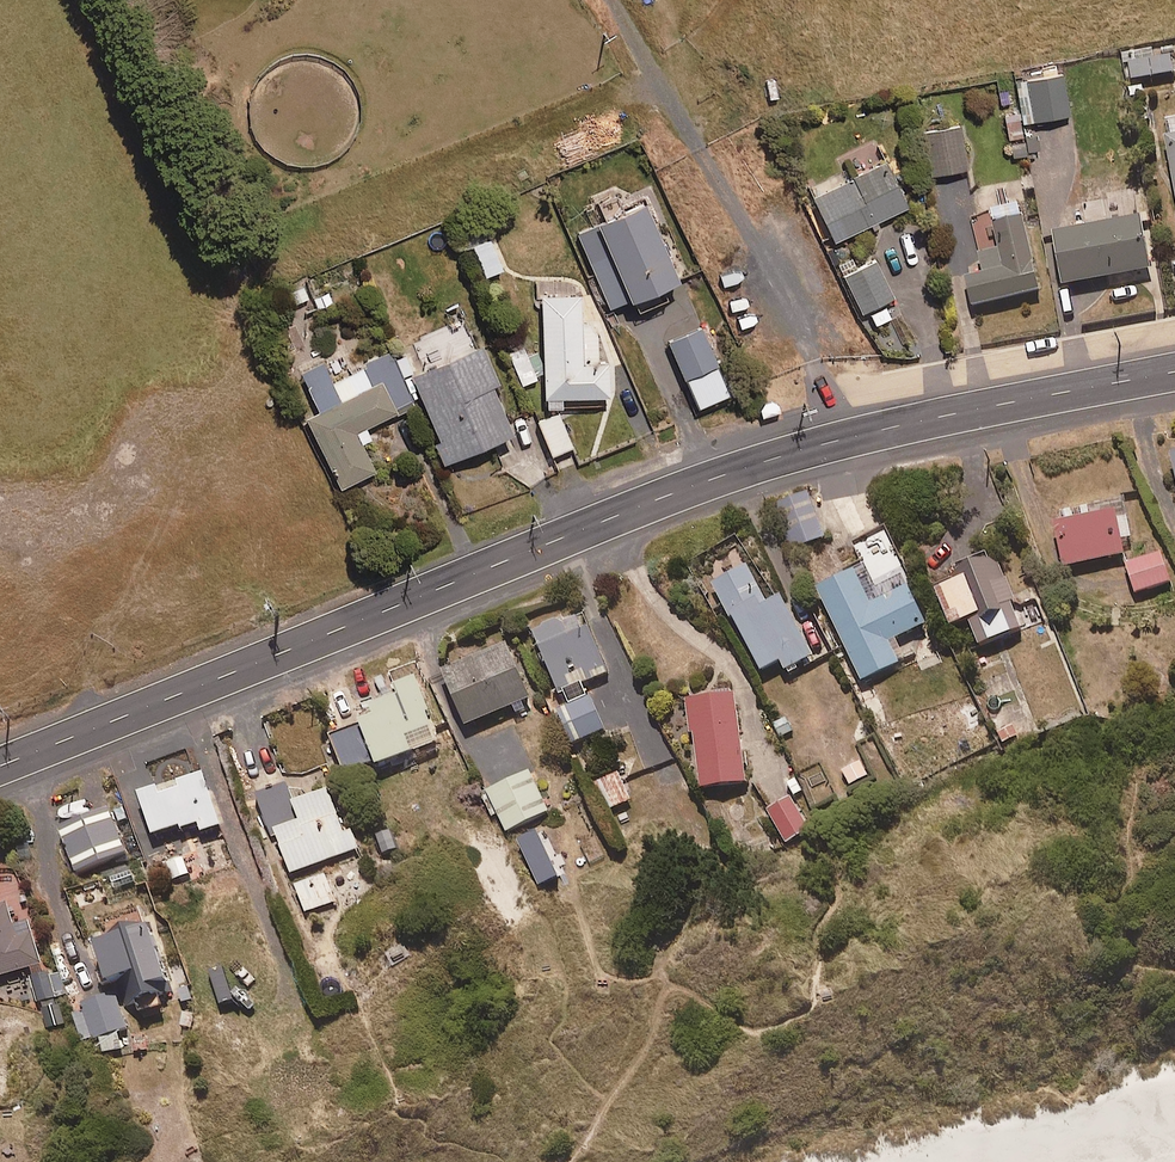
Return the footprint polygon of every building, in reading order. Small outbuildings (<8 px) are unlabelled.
[(1028,124),(1073,117),(1066,76),(1022,83),(1028,124)] [(1030,159),(1029,155),(1025,136),(1020,111),(1008,114),(1017,162),(1030,159)] [(936,177),(971,171),(964,128),(929,134),(936,177)] [(838,244),(911,209),(890,165),(817,200),(838,244)] [(614,256),(594,264),(614,310),(634,302),(636,306),(684,285),(650,207),(602,228),(614,256)] [(978,311),(1045,295),(1024,207),(996,214),(1005,253),(984,258),(988,274),(970,278),(978,311)] [(1067,289),(1155,274),(1146,221),(1058,236),(1067,289)] [(488,278),(505,271),(492,239),(475,246),(488,278)] [(866,315),(897,300),(879,263),(848,278),(866,315)] [(286,295),(294,310),(311,301),(318,298),(310,282),(286,295)] [(331,291),(318,298),(311,301),(320,317),(339,307),(331,291)] [(583,297),(543,299),(549,411),(566,410),(566,401),(613,399),(612,365),(600,366),(598,328),(585,328),(583,297)] [(689,381),(721,367),(705,330),(672,344),(689,381)] [(487,350),(416,379),(441,442),(434,444),(444,468),(455,464),(517,439),(496,388),(501,386),(487,350)] [(405,380),(416,375),(407,355),(399,359),(396,352),(366,367),(367,370),(334,386),(323,363),(301,374),(320,415),(309,420),(342,490),(377,474),(364,446),(374,441),(369,430),(417,407),(405,380)] [(525,387),(540,381),(529,353),(514,359),(525,387)] [(556,457),(575,450),(561,413),(543,420),(556,457)] [(796,552),(828,538),(810,495),(778,508),(796,552)] [(1125,543),(1136,541),(1128,503),(1056,517),(1066,570),(1128,558),(1125,543)] [(1139,595),(1173,584),(1164,555),(1130,565),(1139,595)] [(984,651),(1031,633),(1004,565),(939,590),(955,632),(974,625),(984,651)] [(889,597),(876,569),(853,580),(822,595),(866,686),(906,666),(896,645),(930,629),(910,587),(889,597)] [(785,602),(772,609),(750,570),(717,588),(766,676),(784,666),(790,676),(817,661),(785,602)] [(577,754),(609,742),(586,687),(611,676),(587,617),(537,638),(561,697),(564,696),(568,706),(559,709),(577,754)] [(469,730),(533,703),(510,649),(446,675),(469,730)] [(381,771),(444,745),(419,682),(372,701),(381,722),(336,740),(351,776),(378,764),(381,771)] [(732,689),(695,694),(696,704),(692,705),(704,793),(750,787),(738,698),(733,699),(732,689)] [(802,736),(791,717),(774,727),(785,746),(802,736)] [(856,792),(874,780),(862,762),(844,774),(856,792)] [(822,808),(839,801),(824,765),(807,772),(822,808)] [(511,834),(551,816),(533,775),(492,793),(511,834)] [(613,812),(634,801),(622,777),(601,788),(613,812)] [(204,836),(223,831),(208,778),(181,786),(183,793),(162,799),(160,792),(143,796),(155,840),(201,827),(204,836)] [(331,795),(297,808),(289,788),(260,800),(292,880),(362,852),(355,836),(349,838),(331,795)] [(788,845),(812,832),(795,801),(771,814),(788,845)] [(78,873),(128,855),(112,811),(62,828),(78,873)] [(523,862),(538,856),(530,834),(514,840),(523,862)] [(307,915),(338,904),(329,879),(298,891),(307,915)] [(44,967),(32,928),(18,932),(11,909),(0,912),(0,981),(44,967)] [(127,1006),(173,992),(150,921),(105,935),(127,1006)] [(69,997),(62,975),(34,984),(40,1006),(69,997)] [(123,1052),(120,1034),(129,1031),(117,995),(82,1006),(84,1012),(75,1015),(85,1046),(101,1040),(104,1055),(123,1052)] [(68,1026),(63,1005),(44,1010),(48,1030),(68,1026)]
